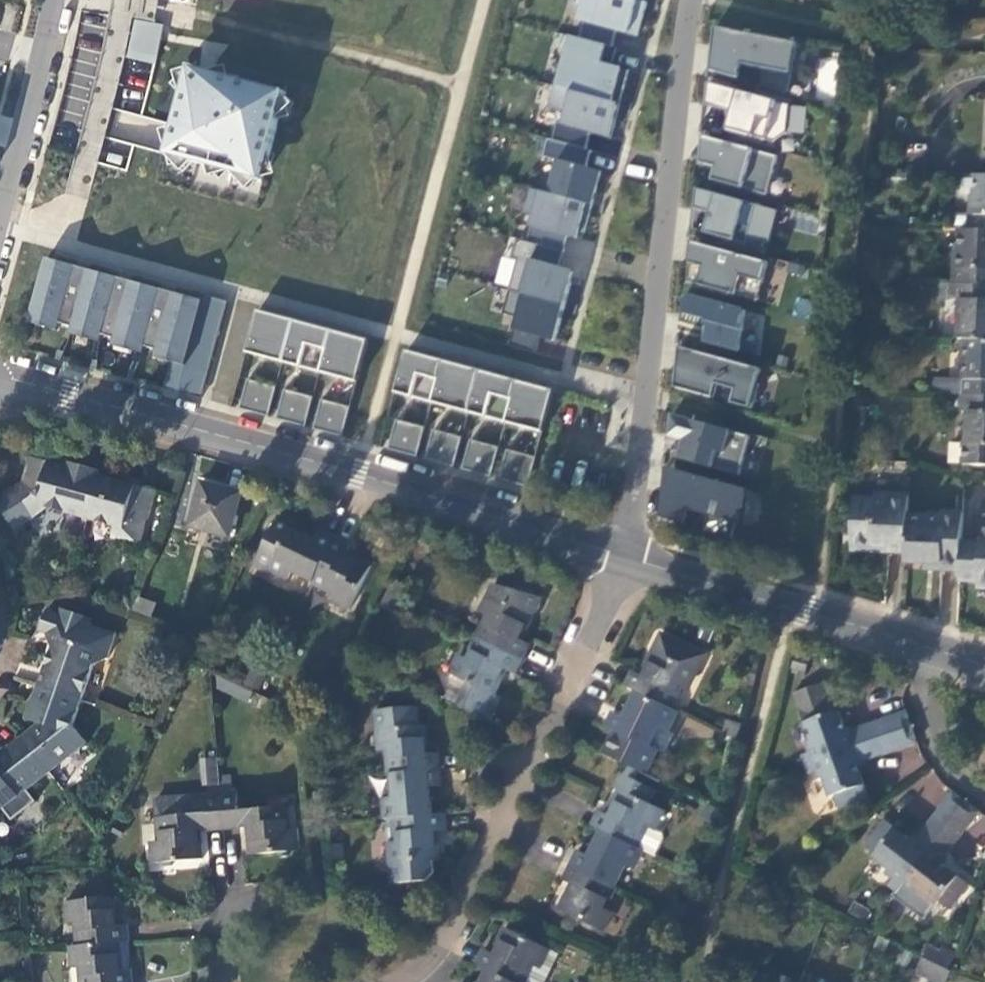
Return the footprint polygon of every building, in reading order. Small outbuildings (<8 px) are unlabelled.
[(101,52),(64,191),(87,198),(115,92),(124,56),(132,17),(154,20),(157,8),(158,0),(111,0),(101,52)] [(641,0),(582,0),(577,19),(583,21),(579,38),(611,47),(615,29),(627,32),(629,25),(638,28),(646,1),(641,0)] [(162,24),(134,19),(126,57),(154,62),(162,24)] [(638,28),(629,25),(627,32),(636,35),(638,28)] [(762,69),(759,84),(786,90),(795,42),(715,27),(707,70),(738,77),(741,64),(762,69)] [(285,91),(190,65),(166,153),(261,179),(285,91)] [(618,103),(552,85),(547,105),(565,110),(561,122),(556,121),(551,139),(585,148),(589,131),(609,137),(618,103)] [(787,118),(783,116),(710,85),(706,92),(702,102),(730,113),(725,125),(774,146),(787,118)] [(710,180),(766,193),(776,154),(703,137),(698,161),(713,165),(710,180)] [(551,139),(547,138),(542,156),(557,160),(548,192),(590,204),(599,170),(585,166),(590,149),(585,148),(551,139)] [(966,227),(984,228),(984,173),(974,172),(973,194),(972,212),(966,211),(966,227)] [(533,214),(525,241),(562,251),(566,235),(576,237),(578,231),(583,232),(590,204),(548,192),(529,187),(523,211),(533,214)] [(767,243),(776,210),(697,189),(692,208),(709,212),(704,232),(744,242),(746,238),(767,243)] [(952,282),(984,283),(984,228),(966,227),(958,227),(957,249),(953,250),(952,282)] [(525,241),(516,238),(510,258),(516,259),(507,290),(563,305),(572,272),(557,268),(562,251),(525,241)] [(683,280),(757,299),(767,261),(692,242),(683,280)] [(29,314),(187,356),(202,299),(172,291),(165,318),(152,315),(159,287),(87,268),(80,295),(67,292),(74,265),(45,257),(29,314)] [(87,268),(74,265),(67,292),(80,295),(87,268)] [(957,337),(965,337),(984,338),(984,283),(952,282),(947,282),(946,299),(958,299),(957,337)] [(172,291),(159,287),(152,315),(165,318),(172,291)] [(563,305),(507,290),(502,312),(515,316),(508,344),(534,352),(538,336),(553,340),(563,305)] [(202,299),(187,356),(210,362),(226,301),(203,295),(202,299)] [(701,341),(753,352),(756,335),(740,332),(745,308),(684,296),(680,313),(706,319),(701,341)] [(245,350),(356,380),(367,339),(256,308),(245,350)] [(538,336),(534,352),(549,356),(553,340),(538,336)] [(955,392),(961,392),(984,393),(984,338),(965,337),(963,374),(955,374),(955,392)] [(670,387),(751,407),(761,368),(680,348),(670,387)] [(394,390),(541,431),(553,390),(406,349),(394,390)] [(239,407),(267,415),(275,386),(246,378),(239,407)] [(276,417),(304,425),(312,396),(284,388),(276,417)] [(875,389),(862,388),(861,402),(875,403),(875,389)] [(961,392),(960,410),(967,411),(965,439),(962,439),(962,441),(949,440),(949,457),(964,462),(984,463),(984,393),(961,392)] [(313,427),(341,434),(349,405),(320,397),(313,427)] [(677,458),(737,474),(748,435),(672,415),(667,434),(682,438),(677,458)] [(386,447),(415,455),(423,426),(394,418),(386,447)] [(424,458),(453,465),(460,436),(432,428),(424,458)] [(462,468),(490,475),(498,446),(470,439),(462,468)] [(498,478),(527,486),(534,456),(506,449),(498,478)] [(99,476),(29,457),(22,481),(0,498),(0,507),(13,528),(46,507),(49,509),(87,519),(99,476)] [(731,536),(743,487),(667,469),(656,515),(681,522),(685,508),(707,514),(704,529),(731,536)] [(153,490),(99,476),(87,519),(122,528),(119,542),(138,547),(153,490)] [(239,493),(201,483),(190,525),(228,536),(239,493)] [(906,515),(907,496),(890,495),(889,501),(852,498),(849,544),(886,547),(886,553),(903,554),(906,515)] [(903,554),(903,563),(938,567),(938,573),(958,574),(960,542),(961,512),(944,511),(944,518),(906,515),(903,554)] [(290,570),(312,581),(334,536),(319,529),(314,539),(266,516),(260,531),(269,535),(253,567),(267,574),(269,570),(286,577),(290,570)] [(957,582),(984,584),(984,528),(984,540),(977,540),(977,543),(960,542),(958,574),(957,582)] [(334,536),(312,581),(335,592),(331,599),(349,607),(369,566),(343,553),(348,543),(334,536)] [(539,597),(493,583),(480,612),(486,615),(476,636),(520,658),(528,643),(518,639),(532,611),(536,609),(539,604),(537,600),(539,597)] [(383,591),(376,604),(393,612),(400,599),(383,591)] [(137,596),(132,610),(151,615),(155,602),(137,596)] [(57,634),(38,686),(81,701),(94,665),(106,658),(115,633),(89,623),(92,616),(63,606),(60,612),(48,608),(40,628),(57,634)] [(660,634),(640,674),(631,670),(624,685),(633,690),(668,706),(678,685),(685,688),(702,654),(660,634)] [(454,678),(444,698),(493,721),(495,715),(493,714),(501,698),(491,693),(504,668),(513,673),(520,658),(476,636),(466,656),(460,654),(450,676),(454,678)] [(226,687),(247,697),(250,690),(230,680),(226,687)] [(799,755),(803,763),(909,726),(904,711),(879,719),(881,724),(846,735),(837,709),(831,711),(821,681),(791,691),(808,740),(804,742),(807,752),(799,755)] [(81,701),(38,686),(28,714),(55,725),(47,729),(44,726),(21,741),(51,778),(52,779),(85,756),(70,732),(73,724),(81,701)] [(256,701),(259,694),(258,693),(250,690),(247,697),(256,701)] [(633,690),(621,715),(612,710),(605,726),(613,729),(602,752),(625,764),(635,768),(645,773),(656,750),(647,745),(659,724),(665,728),(675,709),(668,706),(633,690)] [(377,752),(384,752),(385,774),(435,770),(434,754),(423,755),(421,727),(416,727),(414,709),(374,713),(377,752)] [(687,720),(684,731),(709,739),(712,728),(687,720)] [(90,753),(73,724),(70,732),(85,756),(90,753)] [(909,726),(803,763),(805,771),(812,768),(815,777),(820,776),(828,798),(833,796),(839,808),(868,797),(854,759),(888,746),(890,751),(914,742),(909,726)] [(3,808),(12,804),(16,811),(29,802),(25,795),(51,778),(21,741),(0,754),(0,808),(3,808)] [(625,764),(620,773),(631,778),(635,768),(625,764)] [(435,770),(385,774),(387,798),(380,799),(382,820),(391,819),(428,816),(426,790),(436,789),(435,770)] [(617,771),(610,784),(622,789),(608,815),(599,810),(592,825),(600,830),(641,850),(653,857),(662,839),(661,834),(653,829),(662,811),(646,802),(653,788),(631,778),(620,773),(617,771)] [(964,802),(951,792),(934,813),(938,816),(915,844),(883,818),(864,843),(874,852),(872,855),(887,869),(886,872),(891,878),(887,885),(894,891),(964,802)] [(197,828),(223,826),(221,793),(203,794),(203,812),(156,816),(157,840),(149,841),(152,862),(199,857),(197,828)] [(221,793),(223,826),(246,825),(249,854),(296,852),(294,832),(288,832),(285,809),(237,811),(235,793),(221,793)] [(964,802),(894,891),(890,897),(922,920),(933,906),(938,901),(948,910),(967,885),(935,859),(956,830),(962,834),(977,812),(964,802)] [(288,832),(294,832),(292,807),(285,809),(288,832)] [(439,816),(428,816),(391,819),(382,820),(382,829),(390,828),(392,843),(384,844),(388,884),(420,882),(427,873),(426,861),(432,860),(430,832),(440,831),(439,816)] [(579,851),(571,866),(614,888),(625,866),(630,868),(641,850),(600,830),(587,855),(579,851)] [(614,888),(571,866),(563,881),(574,887),(562,911),(602,931),(612,913),(603,908),(614,888)] [(119,942),(127,942),(126,926),(117,926),(114,897),(65,901),(66,921),(74,920),(76,945),(119,942)] [(676,902),(669,915),(681,921),(688,908),(676,902)] [(681,921),(669,915),(662,928),(674,934),(681,921)] [(476,962),(485,966),(517,981),(520,981),(530,962),(537,966),(546,947),(506,926),(492,951),(484,946),(476,962)] [(69,945),(71,967),(80,966),(81,981),(132,981),(130,968),(120,970),(119,942),(76,945),(69,945)] [(127,942),(119,942),(120,970),(130,968),(127,942)] [(935,963),(939,965),(948,970),(954,957),(941,950),(935,963)] [(918,975),(933,981),(939,965),(935,963),(925,959),(918,975)] [(749,964),(741,981),(797,981),(749,964)] [(933,981),(935,981),(947,981),(951,971),(948,970),(939,965),(933,981)] [(485,966),(477,981),(517,981),(485,966)]
